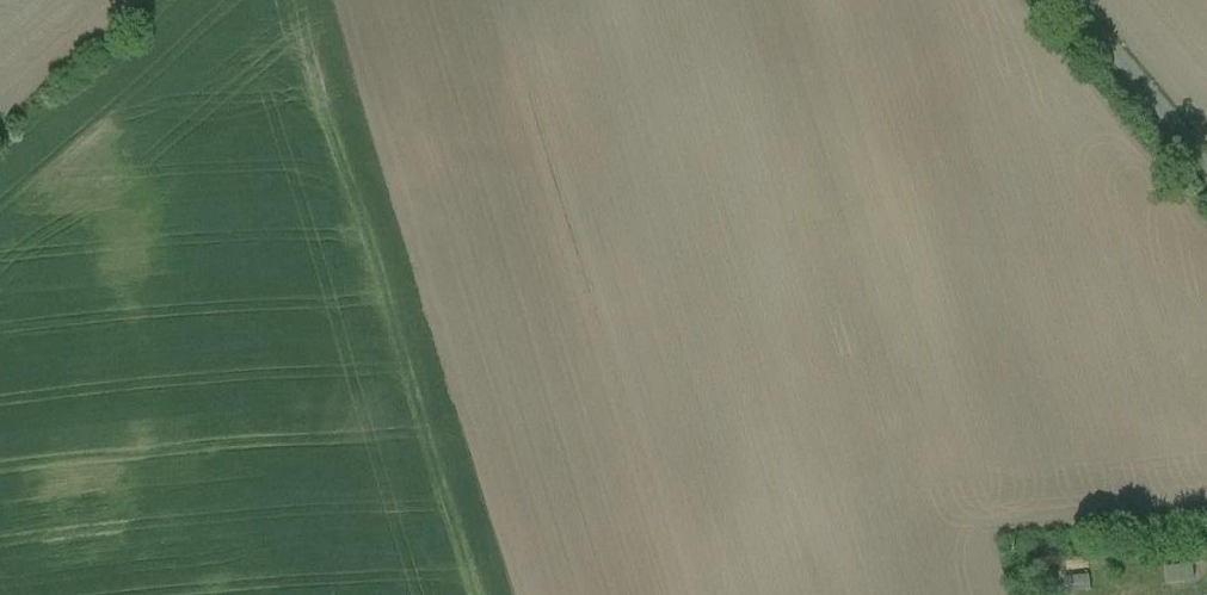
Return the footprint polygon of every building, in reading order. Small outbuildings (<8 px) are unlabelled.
[(1192,564),(1168,565),(1169,578),(1193,577),(1192,564)]
